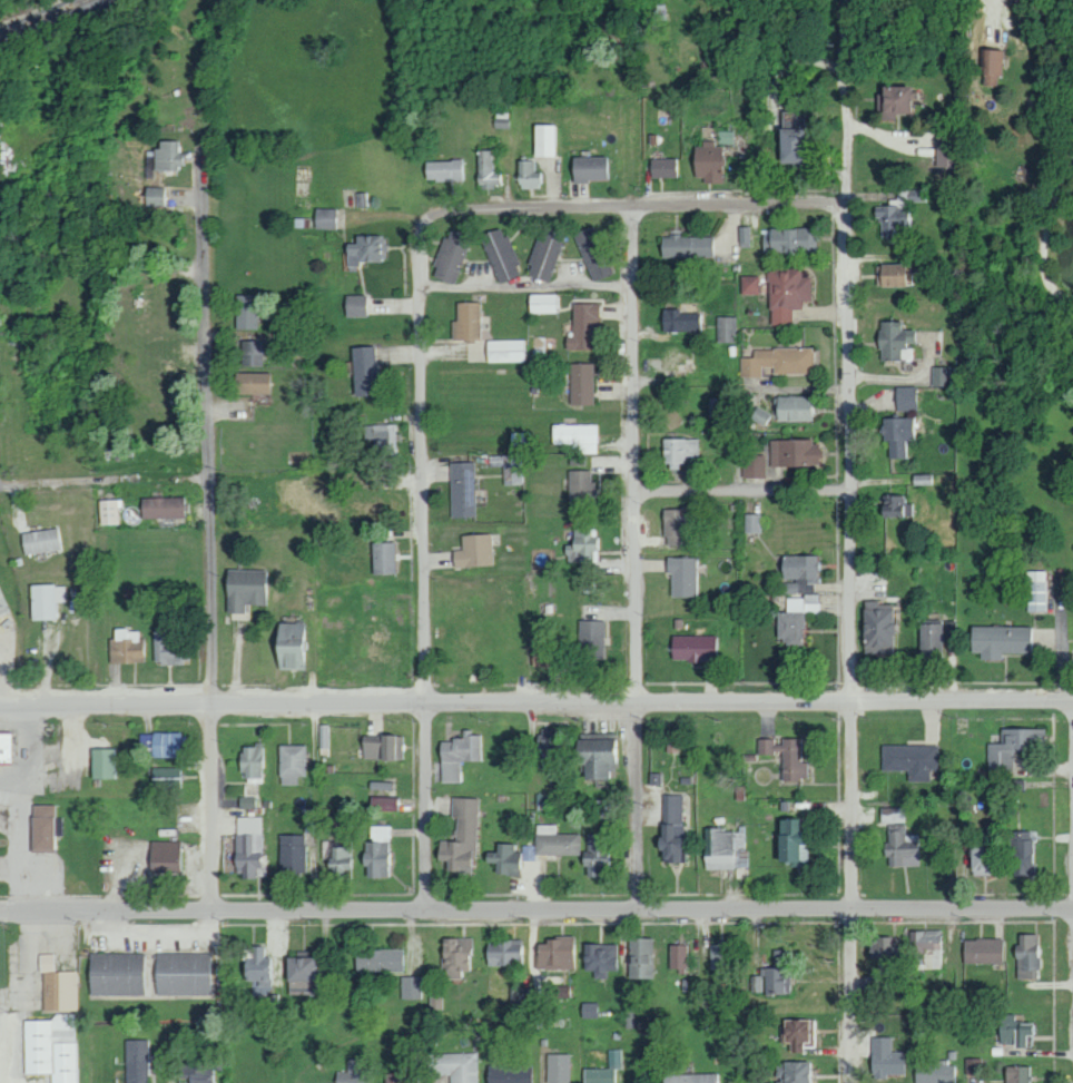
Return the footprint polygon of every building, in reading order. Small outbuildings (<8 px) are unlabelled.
[(997,84),(997,74),(1002,74),(1003,49),(985,48),(983,84),(997,84)] [(907,112),(908,85),(879,84),(879,118),(891,119),(891,112),(907,112)] [(777,127),(777,163),(804,163),(803,128),(799,128),(798,111),(781,111),(781,127),(777,127)] [(533,156),(557,156),(558,124),(533,124),(533,156)] [(955,165),(954,135),(934,136),(935,166),(955,165)] [(720,182),(721,144),(692,143),(692,176),(703,177),(703,182),(720,182)] [(500,189),(501,150),(479,150),(478,189),(500,189)] [(610,180),(609,156),(571,157),(571,181),(610,180)] [(674,158),(649,159),(649,177),(675,177),(674,158)] [(518,188),(543,188),(543,171),(534,172),(534,159),(517,160),(518,188)] [(424,181),(465,180),(464,160),(424,161),(424,181)] [(164,186),(145,187),(146,206),(165,206),(164,186)] [(873,206),(874,220),(882,220),(883,237),(894,236),(894,227),(908,226),(907,189),(898,190),(898,199),(888,199),(888,206),(873,206)] [(314,228),(338,228),(339,208),(315,207),(314,228)] [(503,225),(480,234),(497,283),(521,275),(503,225)] [(525,274),(548,281),(564,232),(542,225),(525,274)] [(609,274),(590,225),(572,232),(591,281),(609,274)] [(738,226),(740,246),(751,245),(748,225),(738,226)] [(433,266),(436,267),(432,277),(453,284),(471,235),(448,227),(433,266)] [(768,228),(768,238),(762,238),(762,252),(815,251),(815,227),(768,228)] [(354,236),(355,242),(345,242),(346,266),(357,266),(357,261),(386,260),(386,235),(354,236)] [(711,235),(672,235),(672,236),(660,236),(660,257),(712,256),(711,235)] [(903,263),(878,264),(879,286),(903,286),(903,263)] [(801,268),(766,268),(767,283),(769,283),(770,322),(791,321),(791,308),(801,308),(801,300),(810,300),(810,276),(801,276),(801,268)] [(759,293),(759,275),(741,276),(741,293),(759,293)] [(556,312),(556,293),(528,294),(528,313),(556,312)] [(237,329),(259,328),(258,294),(236,294),(237,329)] [(345,317),(366,316),(365,294),(345,295),(345,317)] [(479,339),(479,301),(456,301),(456,320),(451,320),(452,340),(479,339)] [(597,303),(573,302),(572,336),(566,336),(565,349),(596,350),(597,303)] [(661,309),(661,330),(698,331),(699,310),(661,309)] [(737,342),(736,316),(717,316),(717,342),(737,342)] [(878,360),(901,360),(901,349),(906,349),(906,345),(914,345),(914,329),(899,329),(899,321),(878,321),(878,360)] [(264,340),(242,339),(241,365),(263,366),(264,340)] [(527,339),(485,340),(486,361),(528,361),(527,339)] [(353,395),(376,394),(374,346),(351,346),(353,395)] [(740,376),(761,376),(761,366),(772,366),(772,373),(813,373),(813,348),(753,348),(753,357),(740,357),(740,376)] [(593,363),(570,363),(570,404),(593,404),(593,363)] [(932,366),(932,385),(949,385),(948,366),(932,366)] [(269,372),(235,372),(234,393),(269,394),(269,372)] [(895,410),(915,410),(915,386),(895,386),(895,410)] [(812,395),(775,396),(776,420),(812,420),(812,395)] [(750,416),(766,426),(773,415),(757,406),(750,416)] [(888,458),(912,457),(911,416),(881,417),(881,439),(888,438),(888,458)] [(373,455),(396,454),(395,423),(363,424),(364,438),(373,438),(373,455)] [(552,442),(579,443),(579,453),(598,453),(599,424),(553,423),(552,442)] [(701,455),(700,437),(663,438),(664,467),(688,466),(688,456),(701,455)] [(811,438),(771,439),(771,465),(820,464),(820,444),(811,444),(811,438)] [(523,454),(489,455),(490,466),(503,466),(504,485),(523,484),(523,454)] [(587,465),(587,456),(571,455),(570,464),(587,465)] [(743,477),(765,477),(765,455),(742,455),(743,477)] [(451,517),(474,517),(473,461),(450,462),(451,517)] [(568,500),(593,500),(593,470),(569,470),(568,500)] [(903,503),(904,495),(880,495),(879,516),(914,517),(915,503),(903,503)] [(183,497),(140,497),(140,518),(183,517),(183,497)] [(121,499),(98,500),(99,524),(122,524),(121,499)] [(663,544),(686,545),(686,528),(692,528),(692,509),(664,508),(663,544)] [(762,514),(746,514),(745,532),(762,533),(762,514)] [(23,553),(59,550),(57,528),(20,532),(23,553)] [(596,562),(597,528),(572,528),(572,544),(565,544),(565,561),(596,562)] [(461,534),(461,549),(451,550),(452,567),(492,565),(490,533),(461,534)] [(372,542),(373,574),(396,573),(395,541),(372,542)] [(816,555),(780,555),(780,580),(781,580),(781,593),(816,593),(816,555)] [(695,597),(696,557),(666,556),(666,572),(671,572),(671,596),(695,597)] [(264,604),(264,570),(226,569),(225,613),(244,613),(244,604),(264,604)] [(1027,611),(1047,611),(1046,570),(1026,571),(1027,611)] [(31,619),(55,619),(55,601),(68,601),(67,584),(30,585),(31,619)] [(777,612),(776,638),(784,638),(784,644),(802,644),(803,610),(820,611),(820,594),(803,593),(803,597),(787,597),(787,612),(777,612)] [(892,602),(861,602),(861,653),(892,653),(892,602)] [(604,621),(578,620),(578,659),(604,659),(604,621)] [(942,658),(941,621),(919,621),(920,658),(942,658)] [(303,623),(276,622),(275,667),(301,668),(303,623)] [(1002,653),(1029,653),(1030,627),(970,626),(970,652),(980,652),(980,659),(1002,660),(1002,653)] [(111,663),(147,662),(146,639),(141,639),(140,629),(114,630),(114,638),(110,639),(111,663)] [(154,630),(154,664),(188,664),(188,644),(178,644),(178,630),(154,630)] [(715,635),(671,635),(671,660),(715,659),(715,635)] [(332,754),(332,725),(321,725),(321,754),(332,754)] [(538,756),(561,757),(562,729),(539,728),(538,756)] [(987,743),(988,772),(1013,771),(1012,750),(1045,750),(1044,728),(1002,729),(1002,743),(987,743)] [(181,733),(152,732),(151,756),(181,757),(181,733)] [(483,760),(483,732),(462,733),(462,739),(440,739),(440,783),(460,782),(460,760),(483,760)] [(0,733),(0,763),(11,763),(11,733),(0,733)] [(362,759),(403,759),(403,735),(362,736),(362,759)] [(617,736),(573,738),(573,764),(590,763),(590,778),(616,777),(615,763),(618,763),(617,736)] [(757,753),(781,754),(781,779),(806,779),(806,762),(799,761),(799,740),(775,739),(757,738),(757,753)] [(677,752),(678,739),(667,739),(666,752),(677,752)] [(299,785),(299,776),(307,776),(308,745),(281,744),(280,784),(299,785)] [(908,781),(930,781),(930,770),(938,770),(938,744),(881,745),(881,770),(908,770),(908,781)] [(264,778),(263,745),(241,745),(241,778),(264,778)] [(91,778),(117,778),(116,748),(91,749),(91,778)] [(152,790),(181,789),(180,767),(152,768),(152,790)] [(683,794),(666,794),(665,836),(656,835),(655,849),(664,849),(663,862),(681,863),(683,794)] [(255,797),(240,797),(240,808),(255,808),(255,797)] [(396,811),(397,798),(371,797),(370,810),(396,811)] [(477,798),(452,798),(452,818),(456,818),(455,841),(438,840),(437,860),(448,860),(447,874),(475,874),(477,798)] [(63,835),(62,817),(55,817),(54,804),(30,805),(31,852),(54,851),(53,836),(63,835)] [(880,807),(880,822),(904,822),(903,807),(880,807)] [(264,816),(236,817),(237,876),(269,876),(269,855),(264,855),(264,816)] [(776,862),(805,862),(805,821),(776,821),(776,862)] [(917,866),(917,835),(905,835),(905,823),(888,823),(888,843),(883,843),(883,856),(892,856),(892,866),(917,866)] [(579,834),(557,833),(557,825),(536,824),(535,854),(579,855),(579,834)] [(709,829),(708,855),(704,855),(703,868),(746,869),(747,825),(739,825),(739,830),(709,829)] [(371,877),(387,877),(387,852),(392,852),(392,826),(371,826),(371,842),(365,842),(365,865),(371,865),(371,877)] [(970,875),(997,875),(997,828),(988,828),(988,834),(980,834),(981,845),(970,845),(970,875)] [(1033,876),(1032,830),(1009,831),(1010,859),(1016,859),(1017,877),(1033,876)] [(280,874),(305,874),(306,835),(281,834),(280,874)] [(184,870),(183,840),(149,841),(150,871),(184,870)] [(354,846),(333,847),(333,840),(325,840),(326,869),(335,869),(336,879),(355,878),(354,846)] [(517,875),(518,844),(496,843),(496,852),(485,851),(484,862),(497,862),(496,875),(517,875)] [(591,874),(606,873),(605,849),(581,850),(581,866),(590,865),(591,874)] [(915,930),(914,969),(941,969),(942,931),(915,930)] [(1016,979),(1037,979),(1038,934),(1022,934),(1022,945),(1017,945),(1016,979)] [(535,969),(571,969),(572,937),(546,937),(546,943),(536,943),(535,969)] [(652,978),(652,938),(627,937),(627,978),(652,978)] [(900,956),(899,937),(880,937),(881,957),(900,956)] [(442,979),(464,979),(464,968),(471,968),(472,939),(443,938),(442,979)] [(524,965),(523,939),(486,940),(486,966),(524,965)] [(963,963),(1001,964),(1002,939),(964,939),(963,963)] [(583,971),(593,971),(594,979),(606,979),(606,970),(617,970),(617,943),(587,944),(587,955),(583,955),(583,971)] [(880,956),(879,943),(867,943),(868,957),(880,956)] [(669,969),(685,969),(685,944),(668,945),(669,969)] [(709,944),(709,972),(726,972),(726,944),(709,944)] [(273,987),(273,958),(263,957),(263,946),(253,946),(253,956),(243,956),(243,980),(259,981),(259,987),(273,987)] [(404,971),(404,949),(355,950),(356,972),(404,971)] [(788,950),(773,950),(773,968),(756,968),(756,993),(792,993),(792,968),(788,968),(788,950)] [(210,953),(156,952),(155,994),(210,995),(210,953)] [(143,953),(89,953),(90,996),(144,995),(143,953)] [(44,1010),(79,1010),(79,971),(55,971),(55,954),(39,954),(39,972),(44,972),(44,1010)] [(402,999),(421,999),(421,976),(401,976),(402,999)] [(443,993),(430,993),(429,1009),(443,1009),(443,993)] [(596,1017),(596,1002),(581,1002),(581,1017),(596,1017)] [(79,1013),(54,1014),(54,1020),(24,1020),(25,1074),(51,1074),(52,1082),(80,1082),(79,1013)] [(1015,1043),(1016,1014),(999,1014),(998,1043),(1015,1043)] [(782,1042),(793,1043),(793,1052),(801,1053),(801,1046),(813,1046),(814,1020),(783,1019),(782,1042)] [(1017,1047),(1026,1047),(1026,1036),(1035,1036),(1034,1023),(1016,1023),(1017,1047)] [(891,1036),(871,1037),(872,1077),(904,1076),(903,1051),(891,1052),(891,1036)] [(149,1040),(127,1039),(126,1082),(149,1082),(149,1040)] [(479,1052),(427,1053),(427,1075),(451,1075),(451,1082),(479,1082),(479,1052)] [(547,1053),(547,1082),(569,1082),(570,1054),(547,1053)] [(780,1082),(807,1082),(808,1062),(781,1061),(780,1082)] [(199,1069),(199,1062),(178,1063),(179,1077),(188,1077),(188,1082),(212,1082),(212,1069),(199,1069)] [(954,1065),(915,1064),(915,1082),(954,1082),(954,1065)] [(530,1065),(487,1066),(487,1082),(531,1082),(530,1065)] [(1005,1066),(1005,1082),(1029,1082),(1029,1066),(1005,1066)] [(613,1068),(583,1068),(584,1082),(613,1082),(613,1068)] [(368,1071),(335,1071),(335,1082),(368,1082),(368,1071)] [(661,1074),(661,1082),(720,1082),(720,1074),(661,1074)]
